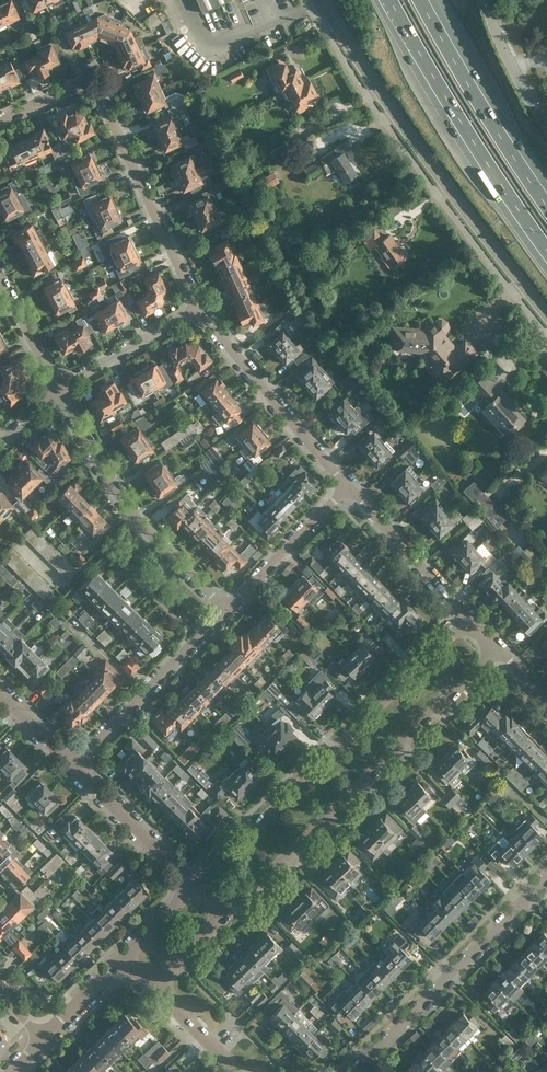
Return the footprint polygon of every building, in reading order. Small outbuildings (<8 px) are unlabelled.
[(0,5),(0,9),(6,23),(19,17),(11,0),(0,5)] [(46,5),(44,0),(22,0),(20,1),(25,13),(33,10),(33,11),(46,5)] [(77,0),(74,0),(69,2),(73,13),(81,10),(77,0)] [(203,12),(229,0),(197,0),(203,12)] [(87,43),(98,38),(96,37),(96,35),(97,32),(91,19),(92,19),(90,14),(93,12),(90,6),(89,6),(83,9),(86,15),(84,16),(86,21),(79,25),(87,43)] [(153,27),(162,20),(156,11),(144,20),(151,29),(153,27)] [(104,14),(92,19),(91,19),(97,32),(96,35),(96,37),(98,38),(112,43),(119,24),(121,20),(104,14)] [(162,20),(153,27),(162,38),(173,29),(165,18),(162,20)] [(27,35),(31,34),(34,32),(32,26),(28,19),(21,22),(27,35)] [(37,24),(32,26),(34,32),(35,32),(34,31),(40,29),(37,24)] [(119,56),(139,47),(130,29),(119,24),(112,43),(115,44),(120,56),(119,56)] [(79,25),(66,30),(64,25),(64,26),(63,25),(57,28),(57,29),(61,40),(68,37),(74,49),(87,44),(87,43),(79,25)] [(38,39),(35,32),(34,32),(31,34),(33,40),(34,41),(40,54),(48,71),(52,69),(51,65),(59,61),(57,57),(64,54),(57,39),(42,46),(39,39),(38,39)] [(183,57),(191,49),(175,35),(172,38),(168,34),(163,40),(183,57)] [(139,47),(119,56),(125,69),(139,63),(142,69),(151,65),(148,58),(144,60),(139,47)] [(49,73),(48,71),(40,54),(25,61),(29,69),(30,69),(35,79),(49,73)] [(14,70),(11,62),(0,67),(0,75),(6,88),(20,81),(18,78),(22,76),(19,68),(14,70)] [(279,91),(283,89),(301,81),(294,66),(287,69),(284,64),(281,66),(278,62),(265,69),(272,84),(275,82),(279,91)] [(165,63),(157,67),(154,68),(158,78),(170,73),(168,69),(165,63)] [(228,74),(228,75),(232,82),(233,83),(244,77),(239,68),(228,74)] [(232,82),(228,75),(223,78),(226,85),(232,82)] [(139,98),(159,89),(153,76),(136,84),(137,88),(135,89),(139,98)] [(308,77),(301,81),(283,89),(288,100),(291,98),(297,112),(307,107),(306,104),(318,98),(308,77)] [(163,97),(159,89),(139,98),(143,107),(145,106),(148,110),(164,103),(167,109),(171,107),(171,108),(183,102),(187,100),(184,94),(178,92),(178,91),(178,92),(176,91),(163,97)] [(178,112),(186,109),(183,102),(171,108),(174,114),(153,123),(156,128),(154,129),(157,137),(177,128),(173,120),(181,117),(178,112)] [(65,114),(57,117),(61,126),(60,127),(66,139),(67,139),(69,140),(80,113),(75,111),(65,115),(65,114)] [(80,113),(69,140),(73,141),(73,142),(86,137),(85,136),(94,132),(90,124),(89,124),(84,114),(80,113)] [(54,139),(48,127),(43,130),(43,129),(30,135),(39,155),(51,149),(55,160),(59,158),(63,156),(60,147),(58,144),(51,147),(48,142),(54,139)] [(181,136),(177,128),(157,137),(161,146),(163,145),(166,150),(182,142),(186,149),(198,143),(195,136),(190,138),(188,133),(181,136)] [(212,128),(206,131),(208,137),(215,134),(212,128)] [(39,155),(30,135),(14,142),(23,162),(39,155)] [(298,145),(292,137),(281,144),(286,152),(298,145)] [(295,148),(302,160),(316,151),(309,139),(295,148)] [(195,153),(209,147),(206,140),(192,146),(195,153)] [(23,162),(14,142),(1,148),(10,168),(23,162)] [(357,173),(344,153),(349,149),(345,142),(328,153),(329,154),(320,159),(305,169),(308,174),(321,167),(326,175),(335,169),(337,173),(340,172),(345,180),(357,173)] [(270,151),(274,158),(285,152),(281,145),(270,151)] [(82,156),(79,149),(71,152),(75,159),(68,163),(70,167),(71,166),(75,175),(98,165),(94,156),(92,157),(89,153),(82,156)] [(176,178),(195,169),(192,161),(196,159),(193,154),(172,164),(174,168),(172,169),(176,178)] [(59,158),(55,160),(39,167),(43,176),(63,167),(59,158)] [(102,174),(98,165),(75,175),(79,184),(82,183),(84,187),(101,179),(100,175),(102,174)] [(218,182),(224,179),(231,176),(227,168),(214,174),(218,182)] [(199,176),(195,169),(176,178),(180,186),(182,185),(184,190),(207,179),(204,174),(199,176)] [(273,171),(260,180),(266,190),(279,181),(273,171)] [(231,176),(224,179),(224,180),(227,186),(234,183),(231,176)] [(48,187),(46,182),(45,181),(39,184),(46,198),(52,195),(52,193),(48,187)] [(22,193),(19,189),(16,190),(15,187),(13,188),(11,184),(10,185),(0,190),(0,205),(22,193)] [(73,189),(57,196),(61,205),(77,197),(73,189)] [(2,215),(4,214),(6,218),(15,213),(18,219),(32,211),(23,193),(22,194),(22,193),(0,205),(0,212),(2,215)] [(113,198),(110,199),(108,194),(98,199),(96,193),(83,199),(91,218),(117,206),(113,198)] [(194,217),(213,208),(207,194),(190,203),(192,208),(190,208),(194,217)] [(73,203),(60,209),(63,216),(76,210),(73,203)] [(117,206),(91,218),(95,225),(93,226),(98,237),(113,230),(110,225),(120,221),(118,216),(121,215),(117,206)] [(59,207),(58,207),(52,210),(60,225),(66,222),(63,216),(60,209),(59,207)] [(213,208),(194,217),(198,226),(200,225),(202,229),(220,221),(213,208)] [(249,208),(239,212),(242,219),(252,215),(249,208)] [(37,229),(34,223),(31,224),(12,234),(17,243),(19,242),(21,246),(41,235),(44,234),(40,228),(37,229)] [(234,252),(232,246),(236,244),(234,238),(244,233),(239,223),(219,232),(223,241),(216,244),(217,246),(209,250),(215,263),(236,253),(236,252),(234,252)] [(61,228),(67,241),(74,238),(67,225),(61,228)] [(402,260),(406,258),(390,235),(383,240),(375,229),(362,238),(370,249),(377,245),(393,267),(396,265),(397,266),(403,262),(402,260)] [(82,238),(79,232),(73,235),(79,249),(90,244),(86,236),(82,238)] [(29,262),(52,249),(49,244),(46,246),(41,235),(21,246),(29,262)] [(113,258),(115,257),(136,248),(132,239),(130,240),(128,236),(110,244),(112,250),(110,250),(113,258)] [(262,256),(268,253),(262,240),(256,243),(262,256)] [(93,252),(100,249),(97,243),(84,248),(87,255),(93,252)] [(129,267),(139,262),(137,257),(140,256),(136,248),(115,257),(113,258),(117,266),(119,265),(120,266),(116,268),(120,277),(131,272),(129,267)] [(34,275),(53,265),(53,264),(56,263),(52,256),(55,255),(52,249),(29,262),(31,265),(29,266),(34,275)] [(100,249),(93,252),(96,257),(103,254),(100,249)] [(222,275),(242,266),(236,253),(215,263),(216,263),(222,275)] [(88,265),(83,256),(72,262),(76,271),(88,265)] [(269,273),(276,270),(272,261),(265,264),(269,273)] [(228,287),(248,278),(242,266),(222,275),(228,287)] [(147,291),(164,297),(166,290),(162,281),(163,280),(158,271),(143,278),(148,287),(147,291)] [(63,283),(60,278),(59,276),(52,279),(53,282),(43,287),(45,291),(43,292),(48,301),(67,291),(70,290),(65,282),(63,283)] [(104,278),(96,282),(99,287),(100,290),(103,288),(108,286),(104,278)] [(250,282),(248,278),(228,287),(234,300),(254,291),(258,289),(254,280),(250,282)] [(285,285),(278,288),(281,293),(287,291),(285,285)] [(99,287),(98,288),(88,293),(92,300),(97,297),(102,295),(102,294),(100,290),(99,287)] [(74,298),(70,290),(67,291),(48,301),(53,310),(55,309),(57,313),(74,304),(72,299),(74,298)] [(124,294),(127,299),(130,304),(136,301),(130,291),(124,294)] [(164,297),(147,291),(145,296),(137,300),(144,314),(153,310),(152,309),(162,303),(164,297)] [(239,313),(259,303),(254,291),(234,300),(239,313)] [(118,300),(106,307),(117,326),(127,320),(126,318),(128,317),(124,311),(132,307),(127,299),(120,303),(118,300)] [(296,307),(291,301),(282,308),(287,315),(296,307)] [(259,303),(239,313),(237,314),(244,327),(252,323),(253,325),(263,320),(260,314),(262,314),(259,306),(260,305),(259,303)] [(83,309),(90,321),(92,326),(98,323),(103,331),(104,330),(105,332),(116,326),(106,307),(95,313),(90,305),(83,309)] [(296,307),(287,315),(286,316),(290,321),(301,313),(296,307)] [(79,350),(92,344),(87,336),(95,331),(92,326),(90,321),(86,315),(77,320),(80,326),(77,328),(69,332),(69,333),(78,349),(78,348),(79,350)] [(65,325),(68,324),(65,319),(56,324),(60,331),(54,335),(64,352),(71,348),(73,351),(78,349),(69,333),(69,332),(65,325)] [(393,332),(392,344),(394,344),(394,345),(396,345),(396,346),(397,347),(397,348),(412,349),(416,346),(420,350),(424,346),(440,365),(432,372),(441,383),(456,371),(456,367),(459,368),(476,353),(475,352),(455,349),(442,334),(445,331),(447,329),(447,327),(447,324),(446,322),(444,321),(441,320),(439,320),(437,321),(426,330),(399,328),(399,330),(397,329),(397,331),(395,331),(395,332),(393,332)] [(291,341),(286,335),(290,332),(284,326),(281,323),(273,330),(276,333),(278,336),(273,340),(272,338),(266,343),(276,354),(291,341)] [(365,334),(369,339),(375,335),(371,329),(365,334)] [(295,346),(291,341),(276,354),(281,361),(283,359),(287,364),(293,359),(298,365),(310,355),(299,343),(295,346)] [(189,361),(192,344),(185,343),(176,348),(176,347),(168,352),(176,365),(185,360),(189,361)] [(192,344),(189,361),(193,362),(199,369),(201,371),(205,368),(204,366),(212,360),(206,352),(205,353),(198,345),(192,344)] [(321,347),(316,351),(320,356),(325,352),(321,347)] [(301,371),(295,376),(305,388),(321,374),(325,371),(312,357),(305,362),(307,364),(300,370),(301,371)] [(341,357),(334,363),(343,372),(349,367),(341,357)] [(25,383),(25,378),(20,368),(21,367),(17,359),(0,368),(4,375),(3,380),(25,383)] [(150,365),(141,370),(152,389),(165,382),(168,387),(174,383),(175,384),(175,383),(168,371),(164,364),(158,367),(156,365),(152,367),(150,365)] [(178,366),(168,371),(175,383),(184,379),(178,366)] [(130,379),(132,382),(127,384),(131,390),(128,391),(135,404),(143,400),(140,396),(152,389),(141,370),(134,374),(135,376),(130,379)] [(197,371),(187,379),(192,385),(202,377),(197,371)] [(487,373),(470,388),(482,401),(485,398),(489,403),(484,408),(507,434),(518,424),(520,426),(522,426),(523,426),(524,424),(523,421),(522,420),(525,418),(514,407),(516,405),(502,389),(502,390),(502,391),(499,388),(500,387),(487,373)] [(326,380),(321,374),(305,388),(312,396),(314,394),(318,399),(323,394),(322,392),(331,383),(327,379),(326,380)] [(204,378),(196,385),(200,391),(200,390),(201,391),(200,392),(204,398),(207,403),(224,389),(223,387),(225,385),(218,377),(216,379),(213,376),(207,381),(204,378)] [(364,383),(358,376),(344,388),(350,395),(364,383)] [(3,380),(2,384),(0,386),(0,392),(11,403),(18,397),(16,396),(24,388),(25,383),(3,380)] [(100,390),(101,391),(111,408),(125,400),(120,391),(119,392),(114,383),(100,390)] [(216,413),(218,411),(232,399),(224,389),(208,403),(213,408),(212,408),(215,413),(216,413)] [(117,419),(114,414),(111,408),(101,391),(97,394),(98,397),(91,401),(101,421),(108,417),(111,422),(109,423),(113,432),(124,426),(120,417),(117,419)] [(371,392),(364,398),(380,415),(386,410),(371,392)] [(158,400),(161,405),(167,402),(163,397),(158,400)] [(336,423),(353,407),(345,398),(333,408),(332,406),(326,412),(336,423)] [(244,417),(239,410),(241,409),(232,399),(218,411),(216,413),(215,413),(214,414),(217,418),(220,416),(224,422),(228,419),(233,426),(244,417)] [(178,403),(170,409),(176,416),(176,415),(183,410),(178,403)] [(130,411),(135,420),(142,416),(137,407),(130,411)] [(348,433),(354,428),(352,426),(362,418),(353,407),(336,423),(342,430),(344,429),(348,433)] [(183,410),(176,415),(182,422),(189,417),(183,410)] [(127,450),(144,438),(147,436),(143,431),(151,425),(144,415),(142,416),(135,420),(133,421),(136,427),(120,437),(124,442),(122,443),(127,450)] [(370,433),(380,424),(385,420),(380,416),(376,419),(365,428),(370,433)] [(192,435),(197,430),(196,429),(202,424),(198,419),(187,429),(190,433),(192,435)] [(246,444),(262,430),(257,423),(255,425),(253,422),(236,436),(239,441),(241,439),(246,444)] [(202,424),(196,429),(197,430),(199,433),(205,428),(202,424)] [(184,426),(162,441),(161,442),(166,450),(180,440),(190,433),(187,429),(184,426)] [(248,451),(252,456),(243,463),(249,471),(256,465),(262,459),(257,452),(269,442),(266,438),(268,437),(262,430),(246,444),(250,450),(248,451)] [(375,430),(370,434),(372,436),(365,443),(363,442),(358,446),(367,458),(384,443),(379,437),(381,436),(375,430)] [(50,445),(59,440),(55,434),(46,433),(39,439),(38,438),(31,445),(38,451),(35,454),(39,458),(36,460),(43,467),(46,464),(50,452),(49,449),(51,447),(50,445)] [(190,433),(180,440),(185,448),(196,441),(192,435),(190,433)] [(151,460),(148,455),(153,451),(150,446),(153,445),(147,436),(144,438),(127,450),(132,458),(134,457),(137,462),(142,458),(146,464),(151,460)] [(49,474),(47,476),(49,478),(51,477),(56,482),(69,469),(65,462),(71,459),(61,441),(60,442),(59,440),(50,445),(51,447),(49,449),(50,452),(58,466),(49,474)] [(406,455),(417,445),(413,440),(394,455),(399,461),(402,459),(402,458),(406,455)] [(389,448),(384,443),(367,458),(373,465),(375,464),(379,469),(385,464),(383,461),(395,451),(391,447),(389,448)] [(287,449),(283,444),(274,451),(279,456),(287,449)] [(406,455),(411,461),(422,451),(417,445),(406,455)] [(274,452),(268,458),(271,462),(272,463),(273,463),(274,464),(276,462),(275,460),(279,457),(274,452)] [(262,471),(271,462),(268,458),(266,456),(262,459),(256,465),(262,471)] [(205,472),(215,464),(210,458),(200,464),(205,472)] [(163,466),(160,461),(144,472),(147,476),(145,478),(150,485),(171,471),(166,464),(163,466)] [(40,468),(37,471),(28,463),(25,466),(23,464),(16,471),(32,486),(41,477),(51,487),(56,482),(51,477),(49,478),(47,476),(40,468)] [(215,464),(205,472),(211,480),(216,476),(220,482),(226,477),(215,464)] [(247,473),(252,478),(259,471),(260,473),(262,471),(256,465),(249,471),(247,473)] [(398,493),(415,478),(418,475),(409,465),(395,478),(393,476),(388,481),(398,493)] [(539,475),(538,476),(538,479),(538,480),(540,482),(542,482),(545,482),(546,481),(546,482),(546,467),(539,475)] [(292,482),(307,496),(315,488),(307,479),(310,475),(306,470),(302,474),(301,473),(292,482)] [(16,501),(26,511),(32,505),(23,495),(32,486),(16,471),(9,478),(11,479),(8,482),(16,490),(13,493),(18,499),(16,501)] [(175,479),(171,471),(150,485),(156,493),(158,492),(161,497),(177,486),(177,485),(181,483),(181,482),(187,479),(183,474),(175,479)] [(248,483),(252,478),(247,473),(239,481),(238,482),(240,484),(243,487),(248,483)] [(436,490),(446,481),(441,475),(431,484),(436,490)] [(238,482),(239,481),(236,478),(234,478),(230,482),(235,488),(240,484),(238,482)] [(410,503),(415,498),(414,496),(422,489),(418,484),(419,482),(415,478),(398,493),(404,499),(406,498),(410,503)] [(304,499),(307,496),(292,482),(288,479),(280,488),(283,491),(296,504),(302,497),(304,499)] [(62,511),(80,494),(78,491),(82,487),(75,480),(70,484),(57,496),(63,503),(59,507),(62,511)] [(474,502),(484,492),(474,480),(466,487),(463,490),(474,502)] [(275,493),(271,497),(287,513),(296,504),(283,491),(278,496),(275,493)] [(16,501),(12,504),(0,492),(0,514),(4,518),(12,511),(10,509),(13,506),(18,511),(18,513),(19,515),(21,515),(22,516),(24,513),(26,511),(16,501)] [(192,511),(198,505),(191,498),(193,497),(188,492),(174,506),(176,508),(169,516),(171,518),(169,519),(177,527),(181,523),(180,522),(192,511)] [(498,534),(506,527),(502,522),(507,517),(484,492),(474,502),(489,519),(487,521),(498,534)] [(80,494),(62,511),(67,516),(68,514),(73,520),(76,517),(76,516),(89,504),(80,494)] [(222,502),(228,508),(234,503),(227,496),(222,502)] [(287,513),(271,497),(267,501),(270,504),(265,510),(267,512),(278,522),(287,513)] [(440,507),(437,504),(440,501),(436,497),(423,509),(425,511),(419,516),(429,528),(447,512),(442,506),(440,507)] [(212,508),(218,503),(214,499),(209,505),(212,508)] [(218,503),(212,508),(216,512),(222,507),(218,503)] [(78,527),(81,530),(98,513),(89,504),(76,516),(76,517),(82,523),(78,527)] [(32,505),(26,511),(24,513),(26,515),(32,521),(40,513),(34,507),(32,505)] [(189,531),(206,515),(202,511),(203,510),(198,505),(192,511),(180,522),(181,523),(189,531)] [(467,524),(478,514),(473,508),(462,518),(467,524)] [(445,531),(463,516),(458,511),(451,517),(447,512),(429,528),(435,535),(437,534),(441,538),(442,539),(448,535),(446,533),(447,533),(445,531)] [(281,525),(278,522),(267,512),(259,522),(265,528),(262,532),(267,538),(281,525)] [(81,530),(82,531),(92,542),(110,525),(98,513),(81,530)] [(478,514),(467,524),(472,530),(483,520),(478,514)] [(210,518),(206,515),(189,531),(199,540),(212,527),(207,521),(210,518)] [(231,527),(236,521),(232,517),(227,523),(231,527)] [(236,521),(231,527),(234,530),(239,524),(236,521)] [(208,549),(224,533),(226,532),(217,522),(212,527),(199,540),(208,549)] [(28,540),(37,531),(32,525),(23,535),(28,540)] [(487,538),(494,532),(490,527),(483,533),(487,538)] [(32,544),(42,535),(37,531),(28,540),(32,544)] [(494,532),(487,538),(491,542),(498,536),(494,532)] [(217,558),(231,545),(233,542),(224,533),(208,549),(217,558)] [(475,548),(471,543),(473,542),(475,540),(469,533),(460,540),(462,543),(457,547),(453,543),(447,549),(460,562),(475,548)] [(325,539),(326,542),(321,547),(326,553),(325,553),(333,560),(347,546),(338,537),(337,538),(333,534),(331,534),(325,539)] [(37,549),(46,539),(42,535),(32,544),(37,549)] [(41,553),(51,544),(46,539),(37,549),(41,553)] [(231,545),(217,558),(214,561),(223,570),(234,560),(241,566),(261,546),(255,540),(252,543),(251,543),(240,554),(231,545)] [(533,542),(529,546),(540,557),(544,552),(533,542)] [(46,558),(55,548),(51,544),(41,553),(46,558)] [(66,546),(61,550),(69,558),(75,552),(67,544),(66,546)] [(525,551),(518,545),(513,551),(529,566),(534,561),(524,551),(525,551)] [(347,546),(333,560),(329,564),(333,568),(337,565),(342,569),(354,557),(348,550),(350,548),(347,546)] [(540,557),(529,546),(525,551),(524,551),(534,561),(535,562),(540,557)] [(15,552),(10,547),(1,557),(6,562),(15,552)] [(50,562),(60,552),(55,548),(46,558),(50,562)] [(475,548),(460,562),(466,569),(467,567),(471,572),(477,567),(476,566),(480,562),(481,563),(482,563),(487,569),(488,567),(497,559),(492,553),(489,556),(484,550),(480,553),(475,548)] [(495,575),(515,556),(508,549),(498,558),(497,559),(488,567),(493,572),(480,585),(492,598),(495,595),(508,582),(504,579),(501,581),(495,575)] [(20,557),(15,552),(6,562),(11,566),(20,557)] [(64,557),(60,552),(50,562),(55,566),(64,557)] [(78,566),(85,558),(80,554),(73,561),(78,566)] [(319,574),(324,569),(316,560),(312,555),(306,561),(319,574)] [(15,571),(25,561),(20,557),(11,566),(15,571)] [(59,571),(68,561),(64,557),(55,566),(59,571)] [(354,557),(342,569),(347,575),(344,578),(348,582),(363,566),(354,557)] [(20,575),(29,566),(25,561),(15,571),(20,575)] [(68,561),(59,571),(63,575),(65,573),(73,565),(68,561)] [(521,564),(515,569),(519,572),(524,567),(521,564)] [(73,565),(65,573),(70,578),(77,570),(73,565)] [(29,566),(20,575),(25,580),(34,571),(29,566)] [(360,588),(373,575),(363,566),(348,582),(342,587),(337,592),(341,596),(346,591),(355,582),(360,588)] [(324,569),(319,574),(323,577),(328,573),(324,569)] [(34,571),(25,580),(29,585),(39,575),(34,571)] [(86,600),(90,596),(104,581),(94,572),(76,590),(86,600)] [(530,573),(524,579),(528,582),(533,577),(530,573)] [(34,589),(43,580),(39,575),(29,585),(34,589)] [(382,584),(373,575),(360,588),(365,593),(362,596),(366,600),(382,584)] [(316,589),(304,576),(300,580),(299,578),(292,585),(308,601),(315,594),(313,592),(316,589)] [(533,577),(528,582),(531,586),(537,580),(533,577)] [(16,589),(21,584),(17,580),(12,586),(16,589)] [(39,594),(48,584),(43,580),(34,589),(39,594)] [(104,581),(90,596),(99,605),(114,591),(104,581)] [(521,588),(518,584),(514,589),(508,582),(495,595),(504,605),(521,588)] [(21,584),(16,589),(19,593),(24,587),(21,584)] [(48,584),(39,594),(44,599),(53,589),(48,584)] [(337,592),(342,587),(339,584),(334,589),(337,592)] [(373,601),(378,605),(378,606),(391,593),(382,584),(366,600),(360,606),(355,611),(358,614),(369,604),(370,604),(371,603),(373,601)] [(302,607),(307,602),(308,601),(292,585),(285,592),(286,594),(283,597),(299,613),(303,609),(302,607)] [(337,595),(328,586),(321,592),(330,601),(337,595)] [(526,593),(525,591),(521,588),(504,605),(512,614),(525,601),(521,597),(526,593)] [(123,600),(114,591),(99,605),(109,615),(123,600)] [(58,598),(52,592),(48,597),(54,602),(58,598)] [(391,593),(378,606),(374,610),(383,619),(388,615),(404,598),(402,596),(398,600),(391,593)] [(539,607),(530,597),(526,601),(525,601),(512,614),(520,621),(518,623),(520,624),(534,610),(535,611),(539,607)] [(34,607),(39,602),(36,598),(30,604),(34,607)] [(404,598),(388,615),(397,624),(412,608),(413,607),(404,598)] [(123,600),(109,615),(118,624),(132,609),(123,600)] [(39,602),(34,607),(38,611),(43,605),(39,602)] [(360,606),(357,602),(352,607),(355,611),(360,606)] [(58,603),(54,608),(63,617),(68,612),(58,603)] [(419,627),(425,621),(412,608),(397,624),(406,633),(415,624),(419,627)] [(82,623),(90,615),(84,609),(81,612),(82,614),(78,618),(82,623)] [(142,618),(132,609),(118,624),(127,633),(142,618)] [(535,611),(534,610),(520,624),(529,634),(546,617),(546,615),(544,612),(540,616),(535,611)] [(275,641),(288,629),(270,611),(257,623),(272,638),(275,641)] [(300,614),(294,620),(302,629),(308,623),(300,614)] [(90,615),(82,623),(86,627),(94,619),(90,615)] [(52,625),(58,620),(54,616),(49,622),(52,625)] [(151,628),(142,618),(127,633),(137,642),(151,628)] [(58,620),(52,625),(56,629),(62,624),(58,620)] [(372,629),(378,624),(374,621),(369,625),(372,629)] [(0,623),(0,641),(12,630),(7,625),(5,628),(0,623)] [(257,623),(248,633),(262,646),(263,648),(272,638),(257,623)] [(378,624),(372,629),(376,633),(381,628),(378,624)] [(161,637),(151,628),(137,642),(147,652),(148,650),(152,654),(154,654),(160,648),(160,646),(156,642),(161,637)] [(71,633),(67,629),(62,634),(65,638),(71,633)] [(101,641),(109,633),(104,629),(96,637),(101,641)] [(21,639),(12,630),(0,641),(0,649),(5,655),(21,639)] [(247,634),(245,631),(236,639),(252,655),(257,659),(265,650),(263,648),(262,646),(248,633),(247,634)] [(366,635),(364,631),(359,635),(362,639),(355,646),(358,648),(352,654),(366,668),(371,662),(370,661),(374,657),(370,652),(377,645),(367,634),(366,635)] [(109,633),(101,641),(105,646),(113,638),(109,633)] [(393,648),(401,657),(406,652),(387,633),(381,639),(392,650),(393,648)] [(30,648),(21,639),(5,655),(11,661),(10,662),(13,665),(30,648)] [(230,651),(246,667),(249,664),(246,662),(252,655),(236,639),(229,646),(232,649),(230,651)] [(23,674),(39,657),(34,652),(38,647),(35,644),(30,648),(13,665),(23,674)] [(82,658),(89,651),(83,644),(76,652),(82,658)] [(123,648),(115,656),(120,660),(128,653),(123,648)] [(285,652),(291,657),(294,653),(289,648),(285,652)] [(318,661),(305,648),(299,654),(312,667),(318,661)] [(221,660),(234,674),(239,669),(241,671),(246,667),(230,651),(221,660)] [(287,661),(291,657),(285,652),(282,655),(287,661)] [(32,686),(40,678),(39,676),(48,666),(43,661),(47,657),(43,653),(39,657),(23,674),(26,677),(24,678),(32,686)] [(366,668),(352,654),(347,659),(344,657),(338,663),(334,659),(328,665),(343,679),(350,672),(354,676),(359,672),(360,673),(366,668)] [(70,667),(73,664),(76,661),(73,655),(65,662),(70,667)] [(120,665),(130,675),(138,666),(128,656),(120,665)] [(105,660),(98,667),(101,670),(96,675),(110,689),(115,684),(118,687),(125,679),(105,660)] [(212,670),(227,686),(237,676),(234,674),(221,660),(212,670)] [(278,670),(282,666),(276,661),(272,665),(278,670)] [(66,671),(70,667),(65,662),(61,666),(66,671)] [(223,689),(227,686),(212,670),(203,679),(216,692),(221,687),(223,689)] [(110,689),(96,675),(94,673),(85,682),(101,698),(110,689)] [(258,680),(263,685),(267,681),(261,676),(258,680)] [(51,685),(47,680),(46,679),(44,681),(43,680),(36,688),(45,697),(54,688),(51,685)] [(203,679),(194,688),(209,704),(213,700),(211,697),(216,692),(203,679)] [(260,689),(263,685),(258,680),(254,683),(260,689)] [(101,698),(85,682),(81,686),(83,688),(79,692),(93,706),(101,698)] [(294,701),(292,698),(286,692),(284,694),(272,682),(266,687),(283,704),(288,709),(296,718),(305,709),(313,717),(314,716),(315,717),(320,712),(319,711),(324,706),(309,692),(307,689),(296,699),(294,701)] [(314,687),(309,692),(324,706),(328,702),(329,703),(334,698),(333,697),(334,696),(331,692),(333,690),(328,684),(325,687),(321,682),(315,688),(314,687)] [(209,704),(194,688),(185,697),(198,710),(203,705),(206,707),(209,704)] [(249,688),(240,697),(245,703),(254,694),(249,688)] [(70,696),(66,692),(63,695),(85,717),(88,714),(86,713),(93,706),(79,692),(78,693),(76,690),(70,696)] [(85,717),(63,695),(62,696),(59,693),(55,697),(62,704),(57,709),(66,718),(63,721),(69,727),(78,718),(81,721),(85,717)] [(173,703),(192,721),(195,718),(193,715),(198,710),(185,697),(178,703),(175,701),(173,703)] [(242,706),(245,703),(240,697),(236,701),(242,706)] [(164,711),(181,728),(186,723),(188,725),(192,721),(173,703),(165,710),(164,711)] [(491,728),(503,716),(503,715),(503,712),(496,706),(493,706),(492,705),(488,709),(483,705),(477,711),(478,712),(474,717),(472,717),(468,721),(468,723),(463,728),(469,735),(480,724),(488,731),(491,728)] [(164,711),(165,710),(162,708),(151,718),(166,732),(164,734),(171,740),(179,731),(181,729),(180,728),(181,728),(164,711)] [(222,715),(228,721),(231,717),(226,712),(222,715)] [(285,724),(278,718),(274,713),(263,723),(268,728),(285,745),(284,745),(288,745),(291,742),(291,739),(295,734),(290,730),(292,728),(287,722),(285,724)] [(503,716),(491,728),(488,731),(488,732),(492,728),(502,739),(518,723),(511,716),(509,718),(505,714),(503,716)] [(221,727),(224,724),(228,721),(222,715),(219,719),(219,720),(217,723),(221,727)] [(231,729),(238,737),(247,746),(253,740),(237,723),(231,729)] [(518,723),(502,739),(513,750),(529,734),(518,723)] [(153,750),(159,745),(142,728),(136,733),(153,750)] [(281,751),(285,748),(285,745),(268,728),(256,740),(268,752),(270,750),(275,754),(278,751),(281,751)] [(204,734),(210,739),(214,735),(208,730),(204,734)] [(201,748),(210,739),(204,734),(201,737),(204,740),(199,745),(201,748)] [(529,734),(513,750),(524,761),(540,745),(529,734)] [(243,749),(247,746),(238,737),(234,740),(243,749)] [(127,745),(132,750),(116,766),(124,775),(126,773),(129,776),(146,759),(137,750),(140,747),(132,739),(127,745)] [(201,748),(199,745),(196,742),(192,746),(197,752),(201,748)] [(455,746),(453,744),(448,749),(450,751),(446,755),(464,774),(478,760),(487,769),(488,768),(495,773),(500,778),(504,774),(499,769),(489,759),(480,750),(474,756),(472,757),(463,748),(461,750),(456,745),(455,746)] [(535,771),(535,772),(546,760),(546,752),(540,745),(524,761),(535,771)] [(16,756),(6,747),(0,753),(0,767),(3,769),(16,756)] [(164,759),(168,754),(165,751),(160,756),(164,759)] [(233,772),(248,787),(259,777),(249,766),(254,762),(245,753),(240,759),(241,760),(237,764),(239,766),(233,772)] [(168,754),(164,759),(167,762),(172,758),(168,754)] [(464,774),(446,755),(441,759),(440,757),(435,762),(436,764),(436,765),(443,772),(439,776),(446,783),(448,781),(454,787),(461,780),(458,777),(463,773),(464,774)] [(16,756),(3,769),(13,780),(26,767),(16,756)] [(495,761),(499,765),(503,761),(499,756),(495,761)] [(146,759),(129,776),(138,785),(155,768),(146,759)] [(546,781),(546,760),(535,772),(535,771),(531,775),(535,780),(539,776),(546,783),(546,781)] [(248,787),(233,772),(227,778),(225,776),(221,780),(220,779),(215,783),(209,780),(207,778),(209,776),(202,769),(200,771),(192,763),(186,769),(204,785),(218,798),(228,788),(238,798),(248,787)] [(149,793),(162,779),(164,776),(160,772),(163,768),(159,764),(155,768),(138,785),(141,788),(142,787),(149,793)] [(510,780),(519,772),(513,766),(505,775),(510,780)] [(182,777),(187,772),(184,769),(179,774),(182,777)] [(187,772),(182,777),(185,781),(190,776),(187,772)] [(516,785),(524,777),(519,772),(510,780),(516,785)] [(524,777),(516,785),(521,791),(530,783),(524,777)] [(162,779),(149,793),(158,802),(173,786),(174,786),(170,782),(168,785),(162,779)] [(37,804),(50,791),(40,781),(27,794),(37,804)] [(428,786),(425,789),(418,782),(408,791),(422,806),(436,793),(428,786)] [(15,792),(17,790),(10,784),(0,794),(0,796),(6,801),(15,792)] [(175,792),(178,790),(174,786),(173,786),(158,802),(167,811),(181,797),(175,792)] [(445,792),(455,803),(463,810),(466,814),(472,808),(451,787),(445,792)] [(501,794),(496,789),(486,799),(491,804),(501,794)] [(50,791),(37,804),(47,814),(60,800),(50,791)] [(205,791),(200,795),(203,799),(208,794),(205,791)] [(413,823),(426,810),(422,806),(408,791),(398,801),(405,809),(402,812),(409,819),(413,823)] [(15,792),(6,801),(16,812),(22,806),(17,801),(20,798),(15,792)] [(450,808),(455,803),(445,792),(440,798),(450,808)] [(176,820),(190,806),(192,804),(183,795),(181,797),(167,811),(176,820)] [(546,796),(538,804),(542,808),(546,803),(546,798),(546,796)] [(227,813),(214,800),(211,803),(216,808),(213,810),(222,819),(227,813)] [(10,812),(2,804),(0,806),(0,810),(6,816),(10,812)] [(185,829),(201,813),(192,804),(190,806),(176,820),(185,829)] [(543,836),(533,826),(538,822),(529,812),(519,822),(522,824),(516,829),(519,832),(533,846),(543,836)] [(204,838),(212,830),(204,821),(207,819),(201,813),(185,829),(186,829),(183,833),(191,842),(200,833),(204,838)] [(386,813),(371,829),(386,845),(391,850),(396,845),(391,840),(402,829),(386,813)] [(60,816),(50,825),(61,836),(65,832),(70,837),(84,824),(74,815),(68,821),(67,820),(66,822),(60,816)] [(39,834),(47,826),(41,820),(38,823),(34,819),(29,824),(39,834)] [(22,831),(26,827),(20,821),(16,825),(22,831)] [(418,839),(424,833),(415,823),(409,829),(418,839)] [(84,824),(70,837),(80,846),(93,833),(84,824)] [(504,837),(508,833),(503,828),(499,832),(504,837)] [(46,829),(41,835),(47,841),(52,836),(46,829)] [(391,850),(386,845),(371,829),(360,839),(361,839),(356,844),(373,863),(379,857),(377,854),(382,849),(387,854),(391,850)] [(519,832),(510,842),(523,856),(533,846),(519,832)] [(102,842),(93,833),(80,846),(89,856),(102,842)] [(523,856),(510,842),(504,837),(499,842),(497,840),(491,847),(491,848),(488,851),(492,855),(497,850),(513,866),(523,856)] [(0,838),(0,854),(10,843),(6,839),(4,842),(0,838)] [(39,849),(44,844),(37,838),(33,842),(39,849)] [(14,858),(16,856),(19,853),(14,847),(15,845),(12,842),(10,843),(0,854),(0,872),(14,858)] [(102,842),(89,856),(100,866),(96,870),(102,876),(112,865),(106,858),(112,852),(102,842)] [(438,846),(444,853),(449,849),(442,842),(438,846)] [(68,860),(73,855),(70,851),(64,857),(68,860)] [(333,865),(351,883),(354,886),(356,883),(353,880),(361,873),(354,866),(360,861),(350,851),(345,857),(344,855),(333,865)] [(65,860),(57,853),(40,869),(49,877),(65,860)] [(73,855),(68,860),(72,864),(77,859),(73,855)] [(430,858),(436,864),(440,860),(434,855),(430,858)] [(474,862),(464,873),(480,890),(490,879),(479,867),(485,862),(478,855),(472,860),(474,862)] [(22,866),(24,864),(16,856),(14,858),(0,872),(8,880),(22,866)] [(431,870),(436,864),(430,858),(425,864),(431,870)] [(111,870),(116,875),(126,865),(121,860),(111,870)] [(30,874),(33,871),(25,863),(24,864),(22,866),(8,880),(15,887),(29,873),(30,874)] [(81,864),(75,870),(79,874),(85,869),(81,864)] [(335,899),(347,887),(351,883),(333,865),(323,875),(323,876),(318,881),(335,899)] [(113,879),(116,875),(111,870),(108,873),(113,879)] [(131,880),(124,888),(138,902),(148,892),(136,879),(138,877),(131,871),(126,876),(131,880)] [(471,899),(480,890),(462,872),(453,881),(457,885),(471,899)] [(411,878),(417,884),(419,881),(414,876),(411,878)] [(413,888),(417,884),(411,878),(407,882),(413,888)] [(46,891),(40,885),(33,891),(27,885),(12,900),(24,913),(29,909),(31,911),(35,907),(32,905),(46,891)] [(457,885),(447,895),(461,909),(471,899),(457,885)] [(98,891),(94,887),(89,892),(93,896),(98,891)] [(329,905),(312,887),(306,892),(295,903),(313,921),(329,905)] [(124,888),(113,898),(128,912),(138,902),(124,888)] [(81,893),(77,889),(72,894),(75,898),(81,893)] [(440,896),(434,902),(451,919),(461,909),(447,895),(444,892),(440,896)] [(113,898),(104,907),(118,922),(128,912),(113,898)] [(62,904),(65,908),(71,902),(67,899),(62,904)] [(19,923),(23,919),(20,917),(24,913),(12,900),(4,908),(19,923)] [(434,902),(433,903),(430,906),(432,908),(433,909),(428,914),(442,928),(451,919),(434,902)] [(303,930),(313,921),(295,903),(279,918),(281,921),(280,922),(289,932),(290,930),(291,930),(297,924),(303,930)] [(118,922),(104,907),(100,904),(90,913),(94,917),(108,931),(118,922)] [(46,907),(37,916),(41,920),(51,911),(46,907)] [(343,912),(349,919),(355,913),(349,907),(343,912)] [(4,908),(0,912),(0,921),(8,929),(13,924),(15,927),(19,923),(4,908)] [(52,914),(55,918),(61,912),(57,909),(52,914)] [(425,912),(409,927),(417,935),(423,929),(432,938),(442,928),(425,912)] [(47,926),(55,918),(52,914),(33,932),(38,937),(48,927),(47,926)] [(94,917),(84,927),(98,941),(108,931),(94,917)] [(7,930),(8,929),(0,921),(0,937),(2,935),(25,959),(29,955),(31,953),(31,952),(19,940),(18,941),(16,939),(18,938),(11,931),(10,933),(7,930)] [(48,927),(38,937),(43,941),(52,932),(48,927)] [(84,927),(74,937),(88,951),(98,941),(84,927)] [(535,942),(546,954),(546,934),(545,932),(535,942)] [(279,953),(283,949),(268,933),(257,944),(270,957),(277,951),(279,953)] [(351,938),(357,943),(361,939),(355,933),(351,938)] [(402,968),(412,958),(403,949),(408,944),(399,935),(394,940),(395,942),(390,946),(385,952),(387,954),(402,968)] [(88,951),(74,937),(64,946),(78,961),(88,951)] [(353,947),(357,943),(351,938),(347,941),(353,947)] [(302,957),(304,954),(292,942),(287,947),(299,959),(301,960),(303,958),(302,957)] [(540,966),(545,960),(546,961),(546,960),(546,954),(535,942),(525,951),(540,966)] [(270,957),(257,944),(247,954),(260,967),(270,957)] [(78,961),(64,946),(54,956),(69,970),(78,961)] [(31,953),(29,955),(34,960),(39,955),(33,950),(31,952),(31,953)] [(534,972),(540,966),(525,951),(515,961),(531,976),(535,972),(534,972)] [(331,957),(337,963),(342,958),(336,952),(331,957)] [(69,970),(54,956),(52,954),(49,957),(47,955),(37,965),(49,978),(52,974),(58,981),(69,970)] [(247,954),(236,964),(254,982),(264,972),(247,954)] [(381,958),(377,963),(392,978),(402,968),(387,954),(383,959),(381,958)] [(333,966),(337,963),(331,957),(328,961),(333,966)] [(382,988),(392,978),(377,963),(375,961),(365,971),(366,971),(368,974),(382,988)] [(521,986),(531,976),(515,961),(506,971),(521,986)] [(249,977),(236,964),(226,975),(239,988),(249,977)] [(382,988),(368,974),(366,971),(360,977),(362,979),(358,983),(373,997),(382,988)] [(516,1000),(525,990),(521,986),(506,971),(496,980),(512,996),(516,1000)] [(270,978),(279,987),(284,983),(275,973),(270,978)] [(291,980),(279,993),(285,998),(297,986),(291,980)] [(496,980),(486,991),(494,998),(488,1004),(496,1011),(507,999),(508,1000),(512,996),(496,980)] [(373,997),(358,983),(354,986),(352,984),(346,990),(349,993),(363,1007),(373,997)] [(263,992),(258,987),(248,998),(253,1002),(254,1001),(263,992)] [(268,997),(263,992),(254,1001),(260,1006),(268,997)] [(335,998),(329,1004),(338,1014),(344,1008),(353,1017),(363,1007),(349,993),(343,998),(341,996),(337,1000),(335,998)] [(286,1000),(268,1018),(270,1020),(272,1018),(274,1020),(272,1022),(279,1029),(280,1027),(294,1013),(287,1007),(288,1006),(289,1007),(291,1005),(286,1000)] [(314,1014),(319,1008),(322,1005),(319,1001),(310,1010),(314,1014)] [(541,1006),(532,1015),(538,1021),(546,1011),(541,1006)] [(319,1008),(314,1014),(318,1018),(323,1013),(319,1008)] [(291,1037),(304,1024),(309,1019),(299,1009),(294,1013),(280,1027),(291,1037)] [(464,1012),(454,1022),(469,1037),(479,1027),(478,1026),(481,1023),(473,1015),(470,1018),(464,1012)] [(125,1014),(115,1024),(133,1042),(139,1036),(142,1038),(148,1031),(140,1023),(137,1026),(125,1014)] [(342,1027),(332,1017),(327,1022),(337,1033),(342,1027)] [(469,1037),(454,1022),(444,1032),(459,1047),(469,1037)] [(115,1024),(105,1033),(122,1051),(127,1045),(128,1047),(133,1042),(115,1024)] [(314,1034),(304,1024),(291,1037),(301,1047),(314,1034)] [(517,1041),(523,1036),(513,1027),(508,1032),(517,1041)] [(10,1040),(0,1030),(0,1050),(10,1040)] [(450,1057),(454,1053),(459,1047),(444,1032),(435,1042),(450,1057)] [(114,1064),(124,1054),(122,1051),(105,1033),(95,1043),(113,1062),(112,1062),(114,1064)] [(529,1037),(534,1042),(538,1038),(533,1033),(529,1037)] [(324,1056),(329,1051),(329,1048),(314,1034),(301,1047),(312,1058),(318,1052),(321,1055),(324,1056)] [(510,1049),(515,1043),(506,1034),(501,1039),(510,1049)] [(531,1045),(534,1042),(529,1037),(526,1040),(531,1045)] [(450,1057),(435,1042),(425,1051),(440,1066),(446,1061),(450,1057)] [(108,1066),(112,1062),(113,1062),(95,1043),(85,1053),(102,1070),(107,1065),(108,1066)] [(161,1062),(170,1053),(162,1044),(152,1053),(154,1054),(149,1059),(153,1063),(158,1062),(159,1060),(161,1062)] [(521,1055),(525,1051),(520,1046),(516,1050),(521,1055)] [(426,1071),(442,1071),(444,1070),(440,1066),(425,1051),(415,1061),(426,1071)] [(102,1070),(85,1053),(75,1063),(84,1071),(100,1071),(102,1070)] [(153,1063),(149,1059),(144,1053),(138,1059),(147,1068),(152,1063),(153,1063)] [(490,1058),(487,1062),(492,1067),(495,1064),(490,1058)] [(415,1061),(405,1071),(406,1071),(426,1071),(415,1061)] [(75,1063),(65,1071),(84,1071),(75,1063)]
